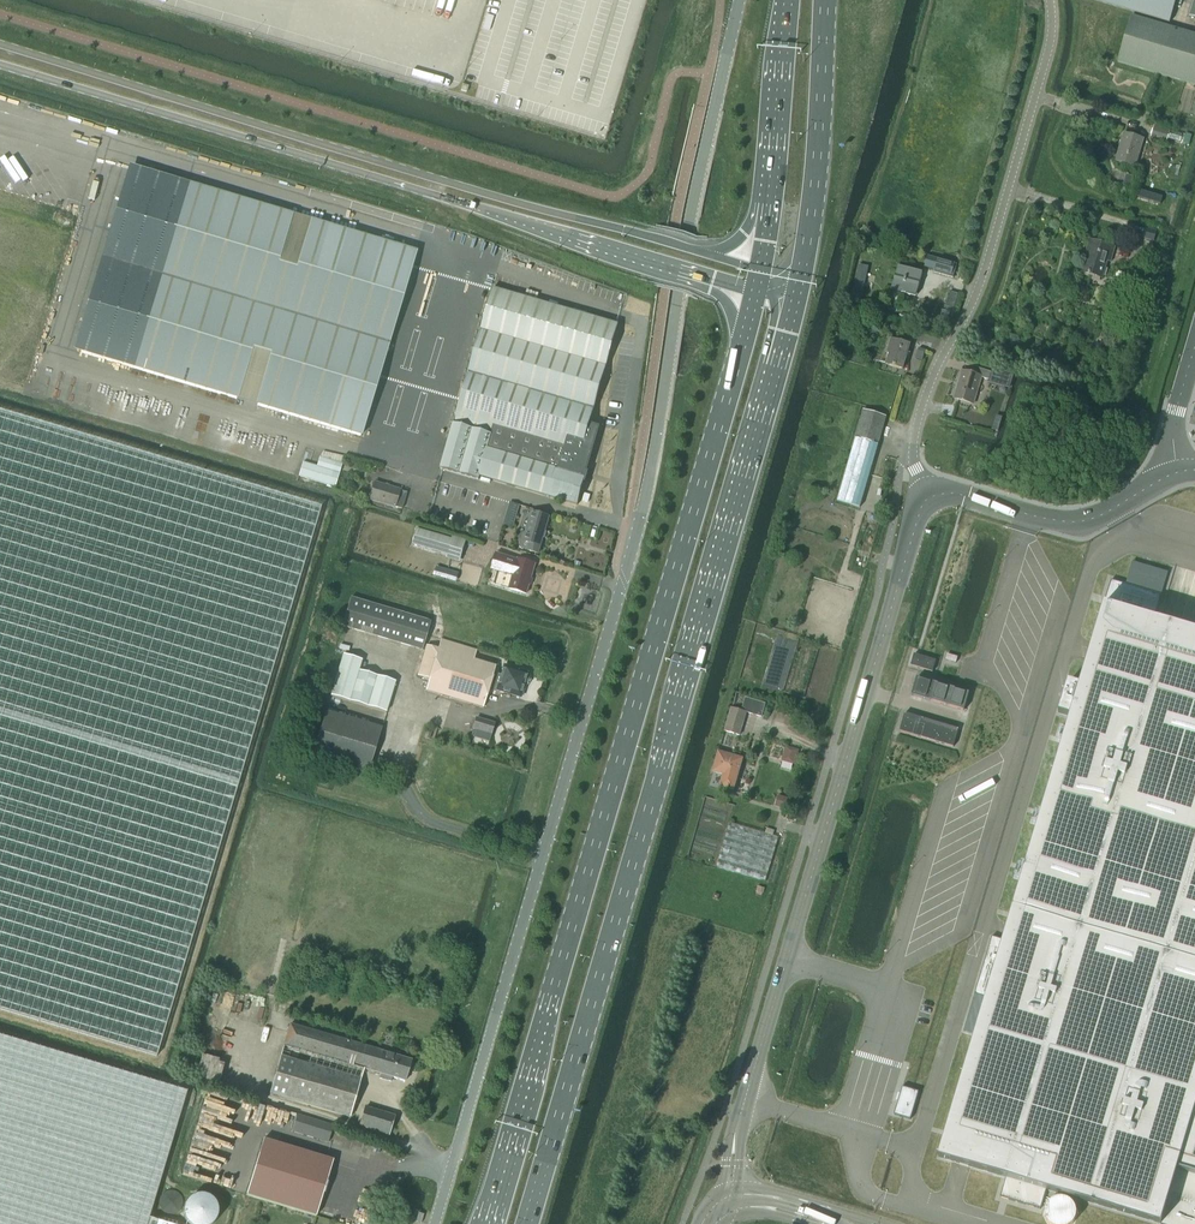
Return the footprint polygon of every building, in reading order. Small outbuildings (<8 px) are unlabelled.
[(1170,24),(1177,0),(1092,0),(1170,24)] [(1131,19),(1117,65),(1194,89),(1194,39),(1131,19)] [(1151,137),(1167,142),(1170,132),(1154,127),(1151,137)] [(1134,168),(1143,140),(1124,135),(1116,162),(1134,168)] [(361,436),(416,252),(188,183),(133,368),(361,436)] [(1112,263),(1116,248),(1091,241),(1087,252),(1091,253),(1085,273),(1103,279),(1108,261),(1112,263)] [(957,264),(928,256),(924,267),(935,270),(934,272),(953,278),(957,264)] [(897,266),(890,289),(915,297),(917,288),(921,290),(923,285),(919,283),(922,274),(897,266)] [(455,423),(442,468),(479,479),(480,476),(566,500),(578,504),(585,476),(581,475),(583,469),(586,471),(599,427),(590,424),(606,366),(619,325),(494,290),(482,330),(458,414),(455,423)] [(953,308),(955,301),(948,299),(945,306),(953,308)] [(901,370),(909,345),(893,340),(886,365),(901,370)] [(918,348),(915,358),(922,360),(924,350),(918,348)] [(980,378),(989,381),(991,373),(976,369),(974,376),(962,372),(954,399),(973,405),(980,378)] [(854,439),(877,446),(886,417),(863,410),(854,439)] [(156,1056),(321,507),(0,411),(0,1009),(156,1056)] [(877,446),(854,439),(836,501),(859,508),(877,446)] [(299,476),(335,487),(342,463),(320,456),(317,466),(303,462),(299,476)] [(400,490),(375,483),(370,500),(395,507),(402,509),(407,493),(400,490)] [(503,524),(513,527),(519,505),(510,502),(503,524)] [(538,554),(541,546),(549,516),(532,511),(523,540),(530,542),(528,551),(538,554)] [(461,559),(466,544),(417,529),(412,544),(461,559)] [(491,567),(495,568),(514,574),(510,588),(527,593),(536,564),(496,552),(491,567)] [(938,1158),(1006,1179),(1000,1197),(1041,1210),(1047,1190),(1159,1223),(1194,1223),(1194,632),(1154,620),(1169,572),(1132,562),(1125,584),(1111,580),(1080,686),(1067,682),(1058,714),(1070,718),(1003,940),(992,937),(974,994),(986,998),(938,1158)] [(431,622),(350,598),(341,626),(422,650),(431,622)] [(426,645),(417,676),(429,680),(426,690),(484,708),(490,688),(521,698),(525,684),(529,682),(530,679),(528,675),(528,674),(504,666),(501,674),(494,672),(496,666),(474,660),(477,650),(442,639),(438,649),(426,645)] [(386,712),(396,681),(359,670),(362,660),(344,654),(331,695),(386,712)] [(914,656),(912,664),(934,670),(936,662),(914,656)] [(971,691),(936,681),(917,676),(912,693),(966,709),(971,691)] [(761,716),(765,704),(745,698),(741,711),(731,708),(724,731),(739,735),(746,712),(761,716)] [(369,772),(382,728),(327,711),(314,755),(369,772)] [(901,730),(918,735),(955,746),(961,728),(906,712),(901,730)] [(476,730),(474,736),(491,741),(496,723),(477,718),(474,729),(476,730)] [(795,764),(799,750),(786,747),(782,761),(795,764)] [(719,752),(716,762),(719,763),(717,772),(727,775),(724,787),(734,790),(743,758),(719,752)] [(766,881),(779,838),(730,823),(717,867),(766,881)] [(290,1024),(284,1044),(364,1068),(382,1073),(380,1077),(392,1081),(393,1077),(406,1080),(412,1060),(290,1024)] [(149,1218),(160,1182),(187,1092),(171,1087),(0,1036),(0,1223),(147,1223),(149,1218)] [(364,1068),(284,1044),(270,1094),(350,1117),(364,1068)] [(389,1136),(395,1116),(365,1107),(359,1127),(389,1136)] [(328,1142),(334,1126),(297,1114),(292,1131),(328,1142)] [(333,1160),(264,1138),(246,1195),(316,1216),(333,1160)]
